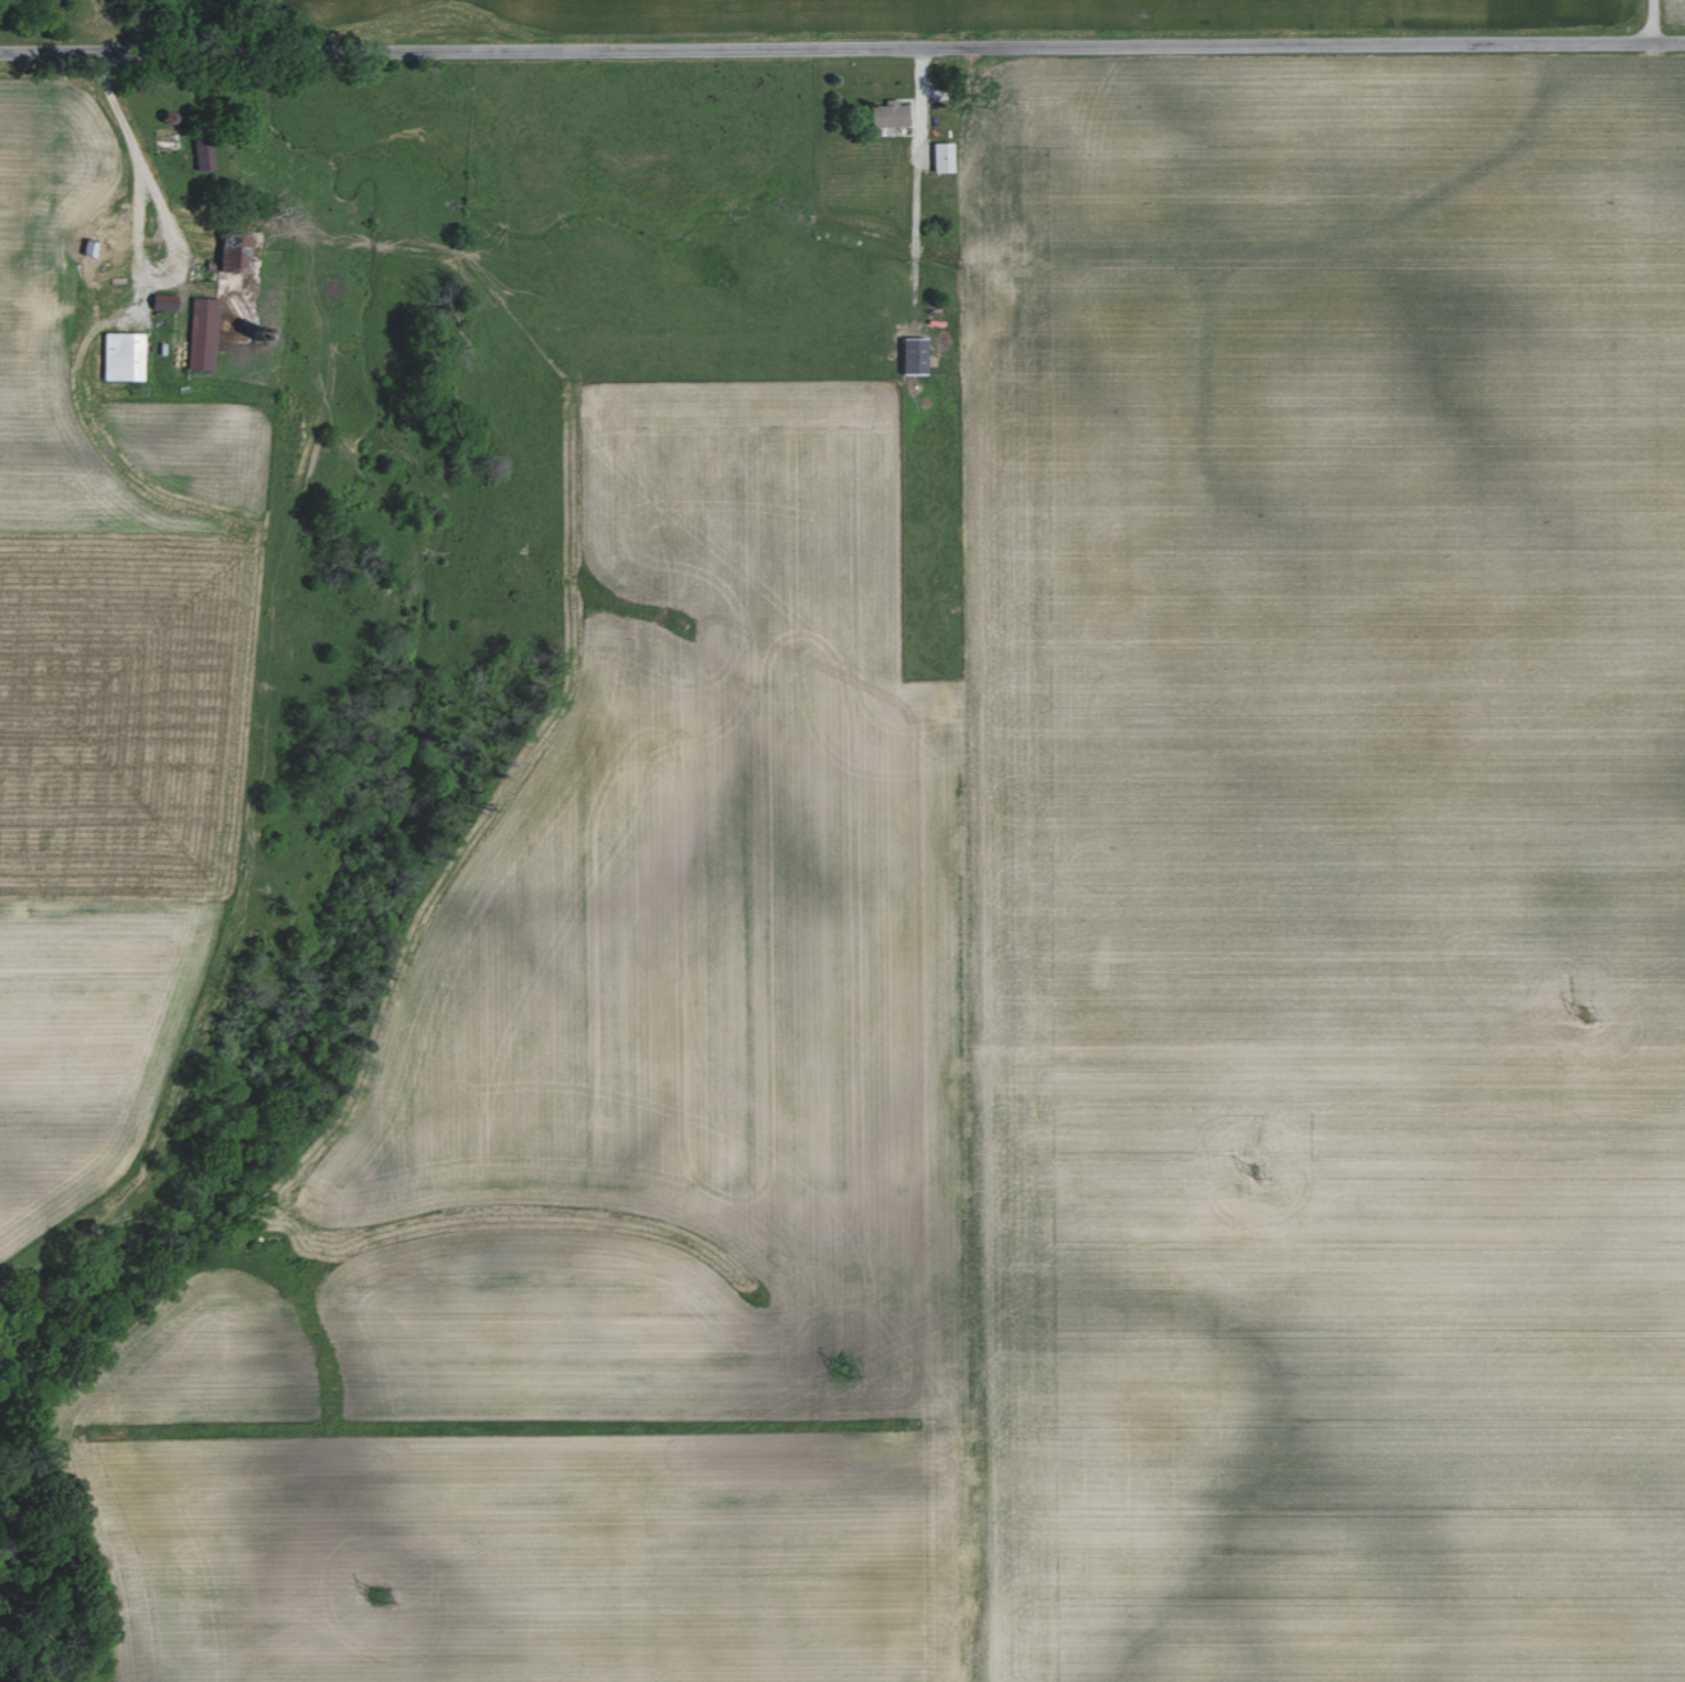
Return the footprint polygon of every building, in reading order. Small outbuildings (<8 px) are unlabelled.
[(911,126),(910,103),(876,104),(876,127),(911,126)] [(956,172),(954,142),(934,143),(935,172),(956,172)] [(217,370),(220,299),(192,298),(189,369),(217,370)] [(147,334),(105,333),(104,380),(145,381),(147,334)] [(905,339),(906,374),(931,374),(930,338),(905,339)]
